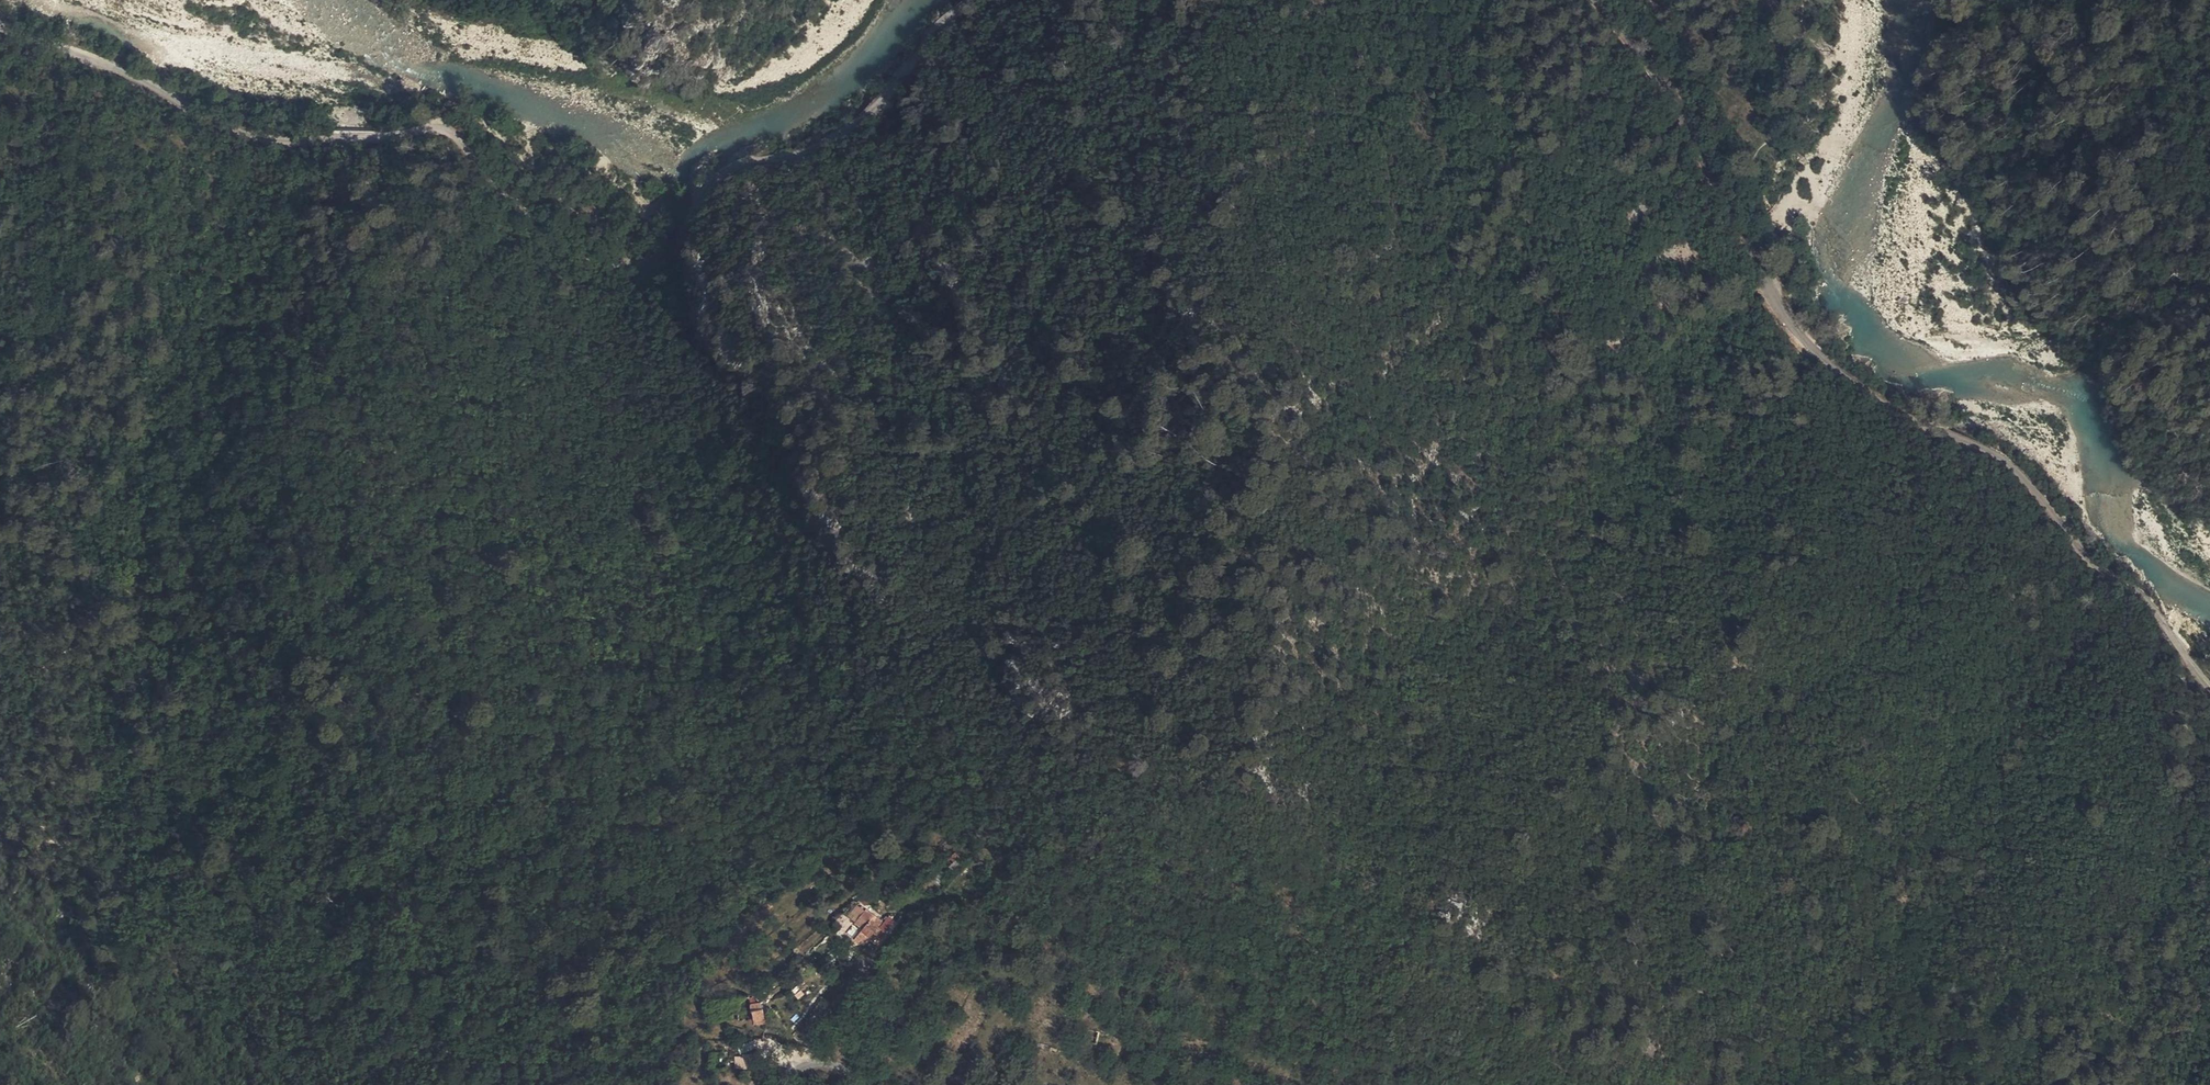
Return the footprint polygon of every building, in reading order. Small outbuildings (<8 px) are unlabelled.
[(1628,79),(1637,88),(1646,79),(1637,70),(1628,79)] [(846,914),(836,924),(850,939),(860,930),(846,914)] [(876,942),(884,931),(870,921),(855,940),(859,943),(862,940),(867,944),(870,940),(871,941),(873,940),(876,942)] [(758,998),(745,1001),(748,1016),(751,1015),(754,1025),(764,1024),(763,1016),(758,998)] [(740,1017),(748,1016),(745,1001),(738,1002),(740,1017)] [(740,1017),(738,1002),(728,1004),(730,1018),(740,1017)] [(714,1005),(716,1018),(730,1018),(728,1004),(714,1005)]
